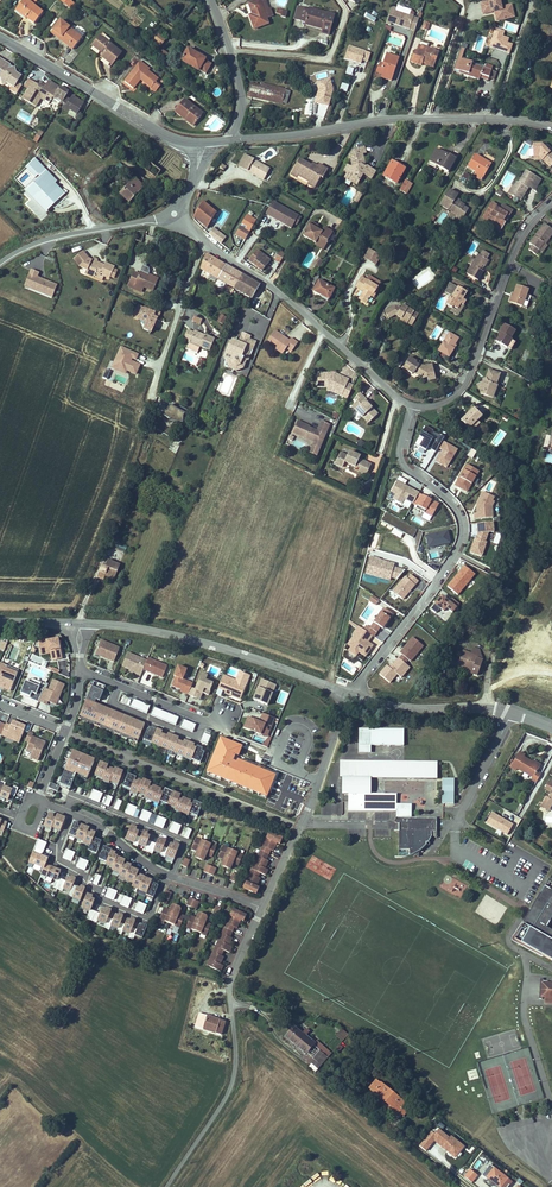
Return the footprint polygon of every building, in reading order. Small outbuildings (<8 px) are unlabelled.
[(28,0),(26,0),(19,8),(26,13),(27,11),(30,14),(28,17),(36,24),(45,13),(36,6),(28,0)] [(77,5),(71,0),(70,0),(66,5),(73,11),(77,5)] [(248,16),(254,31),(269,25),(267,20),(273,18),(270,9),(269,10),(265,1),(260,3),(260,0),(248,5),(251,15),(248,16)] [(484,4),(486,15),(497,13),(499,23),(512,20),(510,8),(505,9),(503,0),(501,0),(493,2),(484,4)] [(308,28),(313,11),(298,7),(294,20),(305,23),(304,27),(308,28)] [(26,13),(19,8),(17,11),(26,18),(28,17),(30,14),(27,11),(26,13)] [(399,10),(395,8),(389,25),(394,27),(395,25),(412,30),(416,19),(398,13),(399,10)] [(287,13),(278,10),(276,14),(281,15),(281,17),(285,18),(287,13)] [(332,39),(338,19),(313,11),(308,28),(326,33),(325,37),(332,39)] [(365,14),(363,18),(375,22),(376,18),(365,14)] [(73,50),(81,41),(86,35),(77,27),(74,31),(62,21),(55,30),(67,40),(65,43),(67,45),(73,50)] [(67,40),(55,30),(52,33),(65,43),(67,40)] [(159,32),(153,40),(161,46),(167,39),(159,32)] [(121,53),(100,36),(92,45),(104,54),(100,59),(110,67),(121,53)] [(466,45),(462,56),(467,58),(471,47),(466,45)] [(358,49),(352,47),(348,59),(354,61),(358,49)] [(441,55),(420,48),(418,54),(416,53),(413,64),(425,68),(425,67),(426,64),(430,66),(431,64),(438,66),(441,55)] [(358,49),(354,61),(364,64),(368,52),(358,49)] [(189,50),(181,62),(199,72),(206,60),(198,56),(189,50)] [(397,79),(403,60),(390,56),(387,66),(384,65),(381,74),(387,76),(397,79)] [(464,69),(473,72),(471,75),(471,76),(482,80),(484,77),(491,80),(492,77),(495,70),(493,70),(495,66),(490,64),(489,68),(474,63),(475,61),(467,58),(462,56),(458,67),(464,69)] [(150,68),(141,61),(124,81),(131,87),(134,89),(141,80),(151,88),(158,79),(148,70),(150,68)] [(2,77),(1,78),(4,80),(1,85),(5,87),(5,93),(12,93),(18,97),(25,86),(19,82),(19,80),(16,80),(13,78),(13,75),(14,74),(6,69),(1,66),(0,67),(0,75),(2,77)] [(151,88),(156,91),(163,82),(158,79),(151,88)] [(317,105),(329,108),(333,91),(329,80),(317,84),(320,92),(317,105)] [(289,95),(270,89),(270,91),(263,89),(252,85),(248,94),(270,102),(273,94),(284,98),(287,99),(289,95)] [(38,86),(28,103),(41,111),(46,102),(48,99),(52,101),(57,104),(59,102),(67,107),(73,97),(65,92),(62,97),(50,90),(48,92),(44,90),(38,86)] [(273,94),(270,102),(281,106),(284,98),(273,94)] [(194,108),(184,99),(174,111),(192,127),(201,117),(193,110),(194,108)] [(82,119),(89,108),(77,101),(75,105),(72,110),(70,109),(67,113),(74,117),(75,115),(82,119)] [(203,115),(194,108),(193,110),(201,117),(203,115)] [(29,125),(34,117),(21,109),(16,118),(29,125)] [(534,148),(534,159),(540,159),(544,162),(551,169),(551,155),(551,153),(550,154),(543,148),(534,148)] [(350,175),(349,176),(357,181),(360,176),(363,178),(366,172),(375,178),(380,170),(372,165),(366,166),(366,163),(368,162),(366,152),(354,155),(356,165),(355,165),(350,175)] [(438,154),(432,165),(451,176),(458,163),(451,159),(450,160),(438,154)] [(494,170),(477,160),(470,172),(487,182),(494,170)] [(276,172),(260,162),(253,172),(269,183),(276,172)] [(315,168),(305,162),(296,177),(302,181),(304,178),(312,182),(310,185),(317,189),(323,179),(325,180),(330,171),(321,166),(320,169),(318,172),(314,169),(315,168)] [(346,172),(350,175),(355,165),(352,163),(346,172)] [(397,163),(387,178),(400,186),(408,171),(404,169),(405,167),(397,163)] [(61,182),(52,173),(45,179),(54,189),(52,191),(54,194),(59,189),(66,197),(68,195),(58,185),(61,182)] [(542,182),(527,173),(520,186),(518,185),(515,190),(518,191),(515,197),(524,202),(529,192),(528,191),(530,187),(537,191),(542,182)] [(66,197),(59,189),(54,194),(52,191),(54,189),(45,179),(32,192),(51,212),(66,197)] [(121,195),(131,204),(149,185),(144,180),(138,185),(135,182),(134,182),(121,195)] [(522,204),(524,202),(515,197),(518,191),(515,190),(514,189),(509,197),(522,204)] [(460,199),(451,194),(442,209),(461,220),(467,209),(457,204),(460,199)] [(210,228),(218,212),(204,202),(197,217),(210,228)] [(276,204),(268,216),(284,226),(285,225),(287,226),(285,227),(292,232),(295,227),(300,220),(276,204)] [(499,209),(493,206),(487,217),(492,220),(491,222),(496,225),(496,229),(504,233),(508,226),(505,225),(509,219),(512,220),(515,215),(505,209),(502,214),(497,211),(499,209)] [(314,222),(312,221),(304,233),(317,241),(316,242),(321,246),(326,239),(328,241),(335,230),(327,225),(324,230),(320,227),(317,226),(318,224),(317,223),(318,222),(316,221),(314,222)] [(249,235),(251,231),(243,225),(237,233),(246,239),(249,235)] [(208,235),(221,245),(226,238),(213,228),(208,235)] [(546,228),(543,232),(542,231),(531,247),(533,248),(530,253),(537,258),(540,254),(545,246),(547,247),(551,240),(551,232),(546,228)] [(328,241),(326,239),(321,246),(325,248),(329,241),(328,241)] [(547,247),(545,246),(540,254),(543,256),(549,249),(547,247)] [(263,270),(271,258),(263,252),(258,249),(249,260),(263,270)] [(363,260),(375,267),(380,258),(368,251),(363,260)] [(280,263),(286,255),(281,252),(276,260),(280,263)] [(118,267),(108,263),(107,266),(102,263),(102,261),(97,259),(96,262),(93,261),(87,253),(78,260),(84,268),(88,265),(94,268),(92,271),(91,275),(97,278),(98,276),(106,279),(108,276),(113,278),(118,267)] [(208,255),(203,267),(222,278),(229,266),(208,255)] [(485,256),(482,260),(480,259),(468,278),(479,286),(485,277),(484,276),(482,274),(484,271),(486,272),(490,266),(488,264),(491,260),(485,256)] [(229,266),(222,278),(255,297),(262,285),(229,266)] [(55,295),(60,283),(47,278),(47,279),(42,277),(43,276),(41,275),(42,271),(35,268),(31,278),(38,281),(35,287),(55,295)] [(318,270),(313,278),(317,281),(322,273),(318,270)] [(155,292),(159,279),(141,273),(140,276),(134,274),(129,288),(135,290),(136,287),(145,290),(145,289),(155,292)] [(35,287),(38,281),(31,278),(28,284),(35,287)] [(336,287),(322,278),(315,288),(330,298),(336,287)] [(380,290),(364,281),(359,290),(366,294),(361,301),(368,306),(373,299),(374,299),(380,290)] [(459,292),(452,288),(446,296),(454,301),(453,302),(451,301),(450,303),(447,308),(453,312),(454,311),(458,313),(461,308),(463,310),(466,305),(464,304),(468,297),(460,291),(459,292)] [(530,294),(518,290),(515,298),(512,307),(528,313),(532,302),(528,300),(530,294)] [(152,311),(141,306),(136,317),(143,320),(148,323),(149,326),(154,328),(159,318),(155,317),(157,313),(152,311)] [(454,311),(453,312),(452,315),(459,320),(465,311),(463,310),(461,308),(458,313),(454,311)] [(152,311),(157,313),(155,317),(159,318),(159,319),(162,313),(153,309),(152,311)] [(402,313),(397,309),(385,316),(388,322),(397,318),(402,321),(401,323),(408,327),(409,326),(413,329),(419,319),(411,313),(404,309),(402,313)] [(220,321),(225,324),(228,316),(223,314),(220,321)] [(290,338),(276,328),(269,338),(278,344),(276,347),(283,352),(288,346),(292,349),(298,340),(291,335),(290,338)] [(516,336),(505,329),(500,337),(502,338),(500,341),(496,347),(507,354),(511,347),(512,345),(511,344),(516,336)] [(232,341),(225,356),(229,358),(232,359),(234,363),(238,365),(242,363),(244,357),(245,358),(245,357),(248,358),(250,359),(251,355),(250,353),(253,348),(255,347),(258,340),(251,337),(252,334),(244,331),(240,341),(235,338),(233,341),(232,341)] [(196,332),(189,347),(200,351),(202,346),(212,350),(217,338),(207,334),(206,334),(206,336),(196,332)] [(458,342),(449,337),(437,356),(448,363),(454,354),(452,353),(458,342)] [(138,355),(122,347),(113,367),(119,370),(121,365),(128,368),(128,370),(137,374),(141,365),(130,360),(132,357),(137,359),(138,355)] [(521,358),(526,360),(529,349),(524,348),(521,358)] [(228,360),(231,366),(238,369),(245,366),(248,358),(245,357),(245,358),(244,357),(242,363),(238,365),(234,363),(232,359),(229,358),(228,360)] [(417,367),(410,361),(405,368),(410,371),(407,376),(410,378),(413,378),(417,381),(421,380),(422,383),(427,383),(428,386),(435,385),(432,369),(424,371),(421,369),(420,371),(416,369),(417,367)] [(336,373),(319,373),(319,385),(328,385),(333,385),(345,391),(343,395),(349,397),(354,385),(349,383),(345,381),(346,378),(336,373)] [(481,394),(478,395),(480,401),(488,404),(490,399),(494,400),(497,391),(495,390),(499,379),(489,375),(485,384),(487,388),(484,389),(483,387),(479,389),(481,394)] [(333,385),(328,385),(328,390),(332,390),(333,390),(341,394),(343,395),(345,391),(333,385)] [(359,400),(354,405),(370,422),(379,413),(372,405),(367,400),(368,399),(362,392),(356,397),(359,400)] [(180,408),(172,405),(169,412),(167,411),(166,415),(173,418),(172,421),(186,421),(186,415),(190,407),(182,404),(180,408)] [(472,412),(459,425),(468,434),(476,425),(481,421),(472,412)] [(310,425),(298,420),(293,431),(305,436),(306,436),(314,439),(315,442),(314,445),(320,448),(331,423),(323,420),(319,427),(318,430),(310,426),(310,425)] [(433,446),(438,439),(440,435),(435,432),(432,438),(425,434),(429,428),(421,423),(415,435),(419,437),(414,445),(421,448),(423,445),(431,450),(433,446)] [(476,425),(468,434),(470,436),(479,428),(476,425)] [(442,465),(453,447),(438,439),(433,446),(438,448),(431,459),(442,465)] [(314,445),(311,452),(317,454),(320,448),(314,445)] [(366,473),(372,463),(360,457),(362,455),(351,449),(349,453),(342,450),(336,462),(344,466),(347,459),(350,460),(349,462),(357,465),(357,463),(361,465),(359,470),(366,473)] [(467,464),(455,485),(467,492),(479,471),(467,464)] [(420,491),(398,478),(392,489),(396,491),(393,496),(402,501),(405,497),(413,502),(420,491)] [(487,509),(486,504),(491,494),(480,489),(474,502),(474,511),(471,511),(472,516),(490,515),(489,509),(487,509)] [(439,502),(420,491),(413,502),(418,504),(417,506),(432,515),(439,502)] [(386,512),(382,520),(413,537),(418,528),(386,512)] [(479,553),(484,539),(482,539),(485,530),(491,529),(490,519),(475,520),(476,530),(474,536),(472,535),(467,549),(479,553)] [(450,540),(448,529),(426,533),(428,545),(449,541),(450,540)] [(372,556),(367,574),(390,580),(391,577),(397,579),(405,569),(394,567),(395,563),(372,556)] [(117,573),(119,568),(104,562),(99,574),(105,576),(106,572),(107,570),(117,573)] [(464,565),(446,586),(457,595),(475,574),(464,565)] [(401,596),(417,578),(410,572),(406,576),(404,574),(391,588),(401,596)] [(447,608),(455,600),(448,594),(444,597),(437,591),(426,604),(431,608),(435,604),(439,607),(442,603),(447,608)] [(373,594),(369,600),(376,605),(380,599),(373,594)] [(377,623),(388,608),(379,602),(365,622),(361,619),(358,623),(362,626),(367,629),(370,631),(376,622),(377,623)] [(362,636),(357,632),(362,626),(358,623),(353,620),(347,629),(348,630),(342,638),(345,640),(343,644),(350,649),(353,645),(359,650),(367,639),(362,636)] [(362,636),(367,629),(362,626),(357,632),(362,636)] [(404,656),(417,641),(407,632),(394,647),(397,649),(402,654),(404,656)] [(62,655),(58,635),(38,639),(40,649),(50,647),(52,657),(62,655)] [(113,665),(118,651),(99,644),(95,656),(101,658),(100,660),(113,665)] [(464,652),(476,656),(472,648),(466,646),(464,652)] [(402,654),(397,649),(393,653),(399,658),(402,654)] [(464,652),(456,649),(453,658),(445,655),(441,664),(450,667),(451,664),(459,667),(466,670),(465,673),(473,675),(477,659),(476,656),(464,652)] [(395,672),(404,662),(399,658),(393,653),(393,652),(384,662),(381,659),(373,668),(383,677),(391,668),(395,672)] [(146,663),(126,656),(121,669),(129,672),(136,674),(135,676),(140,678),(142,672),(146,663)] [(162,679),(166,668),(147,660),(146,663),(142,672),(162,679)] [(192,685),(182,681),(186,671),(177,668),(173,678),(174,678),(171,688),(181,691),(184,692),(183,694),(188,696),(190,689),(192,685)] [(240,700),(249,676),(239,672),(235,683),(227,680),(228,677),(223,675),(218,688),(222,690),(222,691),(230,694),(229,696),(240,700)] [(39,698),(44,685),(40,683),(42,679),(32,675),(30,679),(26,678),(21,690),(31,694),(30,695),(39,698)] [(208,696),(212,685),(205,682),(207,677),(201,675),(195,691),(190,689),(188,696),(187,696),(196,700),(199,693),(208,696)] [(267,706),(274,685),(261,680),(253,700),(267,706)] [(129,731),(132,722),(116,716),(113,724),(109,723),(112,714),(96,708),(92,717),(89,715),(92,707),(94,702),(99,704),(105,689),(92,684),(90,689),(91,690),(87,702),(84,701),(84,703),(86,704),(80,719),(79,719),(78,722),(81,723),(82,720),(95,725),(94,728),(101,731),(102,728),(115,733),(114,736),(138,745),(145,727),(136,724),(133,732),(129,731)] [(57,701),(60,691),(44,685),(39,698),(44,700),(45,696),(48,697),(57,701)] [(260,723),(248,718),(244,728),(261,734),(262,732),(268,734),(274,718),(263,714),(260,723)] [(20,739),(27,723),(13,718),(11,723),(7,721),(7,722),(3,732),(7,734),(8,732),(16,735),(15,737),(20,739)] [(377,742),(377,727),(366,727),(366,748),(377,748),(377,742)] [(411,727),(377,727),(377,742),(411,742),(411,727)] [(40,757),(47,738),(33,733),(34,730),(30,729),(27,737),(31,739),(28,747),(34,749),(32,754),(40,757)] [(201,764),(205,753),(202,752),(203,749),(198,747),(197,750),(194,749),(195,746),(184,742),(183,745),(178,743),(179,740),(168,736),(167,738),(162,736),(163,734),(152,729),(151,732),(148,731),(144,742),(201,764)] [(254,735),(253,739),(264,742),(262,747),(268,748),(270,740),(254,735)] [(76,774),(74,773),(80,757),(84,759),(80,769),(90,772),(96,755),(74,746),(73,749),(69,747),(66,754),(68,755),(71,756),(67,765),(64,764),(63,767),(66,768),(61,782),(58,781),(53,779),(51,784),(60,787),(62,782),(71,786),(76,774)] [(519,764),(535,772),(533,775),(538,777),(542,768),(538,766),(541,761),(533,757),(524,752),(525,750),(520,748),(512,763),(518,766),(519,764)] [(357,762),(347,762),(347,773),(352,773),(352,775),(350,775),(350,792),(356,792),(356,807),(376,806),(376,794),(375,778),(375,774),(388,773),(388,778),(431,776),(431,756),(357,760),(357,762)] [(120,779),(125,766),(117,763),(116,765),(112,763),(111,766),(108,765),(110,760),(102,757),(97,770),(105,773),(104,775),(111,778),(112,776),(120,779)] [(61,782),(66,768),(63,767),(58,781),(61,782)] [(164,784),(155,780),(154,782),(152,781),(153,777),(145,774),(144,776),(140,774),(139,776),(137,776),(138,771),(130,768),(125,781),(133,784),(132,786),(140,789),(140,787),(148,790),(147,792),(162,797),(162,795),(178,801),(177,803),(191,809),(192,807),(200,810),(205,797),(197,794),(195,798),(193,797),(194,795),(185,792),(184,794),(182,793),(183,789),(167,783),(166,787),(163,786),(164,784)] [(449,775),(436,776),(438,801),(451,800),(449,775)] [(167,783),(153,777),(152,781),(154,782),(155,780),(164,784),(163,786),(166,787),(167,783)] [(14,787),(6,784),(2,793),(11,797),(13,792),(17,793),(20,785),(16,783),(14,787)] [(195,798),(197,794),(183,789),(182,793),(184,794),(185,792),(194,795),(193,797),(195,798)] [(92,790),(89,799),(99,803),(103,794),(92,790)] [(388,793),(389,806),(403,805),(402,792),(388,793)] [(376,794),(376,806),(389,806),(388,793),(376,794)] [(109,807),(112,798),(103,795),(100,804),(109,807)] [(113,809),(118,811),(122,802),(117,800),(113,809)] [(404,803),(404,808),(409,808),(411,806),(419,812),(419,803),(404,803)] [(133,817),(137,808),(128,805),(125,814),(133,817)] [(404,808),(404,817),(419,816),(419,812),(411,806),(409,808),(404,808)] [(52,810),(47,822),(54,825),(55,823),(58,815),(56,814),(56,812),(52,810)] [(60,811),(58,815),(55,823),(63,826),(68,814),(60,811)] [(506,835),(513,823),(491,811),(485,823),(506,835)] [(10,820),(0,816),(0,827),(6,829),(10,820)] [(404,817),(402,821),(403,822),(404,822),(405,822),(406,823),(406,830),(407,848),(417,847),(417,853),(420,852),(421,851),(422,851),(424,850),(425,849),(426,849),(427,848),(428,847),(429,846),(430,845),(431,844),(432,842),(433,842),(433,840),(435,840),(435,839),(436,838),(436,837),(437,836),(437,834),(438,833),(437,833),(437,829),(442,829),(442,818),(442,816),(438,816),(419,816),(404,817)] [(77,817),(72,830),(79,833),(83,823),(80,822),(82,819),(77,817)] [(83,823),(79,833),(87,836),(90,828),(92,823),(84,820),(83,823)] [(167,841),(170,834),(165,833),(164,835),(161,834),(159,838),(151,835),(153,831),(150,830),(151,827),(147,826),(144,832),(140,831),(142,826),(139,825),(140,822),(134,820),(129,834),(137,837),(136,839),(141,841),(142,838),(149,841),(147,845),(156,848),(158,844),(165,847),(163,850),(168,852),(169,849),(178,853),(183,839),(177,837),(176,840),(173,838),(172,843),(167,841)] [(279,827),(273,824),(269,833),(271,834),(269,839),(266,838),(258,856),(261,857),(258,863),(256,861),(254,866),(256,867),(254,873),(251,871),(247,880),(254,883),(261,886),(264,880),(261,879),(258,878),(259,875),(262,876),(264,870),(262,869),(264,865),(266,866),(269,868),(272,862),(269,860),(267,860),(268,857),(270,858),(272,853),(270,852),(274,842),(277,843),(279,837),(277,836),(278,833),(280,835),(284,836),(286,830),(279,827)] [(87,836),(86,838),(94,841),(96,833),(99,827),(94,826),(93,829),(90,828),(87,836)] [(216,849),(220,839),(219,839),(215,837),(205,833),(200,831),(196,841),(201,843),(199,848),(201,851),(200,852),(205,854),(206,853),(208,852),(210,847),(216,849)] [(94,841),(91,846),(100,849),(104,836),(96,833),(94,841)] [(41,835),(32,859),(45,863),(44,866),(47,867),(49,861),(52,855),(45,852),(50,839),(41,835)] [(243,857),(247,847),(246,847),(242,845),(231,841),(227,839),(226,839),(223,849),(228,851),(226,856),(227,859),(232,861),(235,860),(237,854),(243,857)] [(107,841),(102,854),(110,857),(115,846),(115,845),(107,841)] [(121,852),(118,850),(119,848),(115,846),(110,857),(108,862),(116,865),(121,852)] [(129,855),(121,852),(116,865),(124,868),(127,859),(129,855)] [(217,868),(220,861),(211,857),(208,865),(217,868)] [(130,873),(134,862),(135,860),(130,858),(130,860),(127,859),(124,868),(123,870),(130,873)] [(181,867),(187,870),(190,861),(185,859),(181,867)] [(86,872),(88,861),(78,860),(76,870),(86,872)] [(62,874),(64,867),(49,861),(47,867),(45,870),(60,876),(58,883),(62,885),(66,875),(62,874)] [(137,878),(140,871),(142,865),(134,862),(130,873),(129,875),(137,878)] [(203,874),(214,877),(216,868),(206,865),(203,874)] [(143,884),(148,872),(149,870),(147,867),(145,866),(143,872),(140,871),(137,878),(136,881),(143,884)] [(151,888),(154,879),(156,875),(148,872),(143,884),(143,885),(151,888)] [(75,887),(77,881),(80,874),(75,873),(74,875),(71,874),(70,877),(66,875),(62,885),(66,887),(67,884),(75,887)] [(460,898),(467,886),(446,875),(440,887),(460,898)] [(548,915),(551,908),(551,878),(550,876),(536,899),(543,903),(525,933),(551,948),(551,918),(548,915)] [(157,892),(162,880),(158,878),(157,880),(154,879),(151,888),(150,889),(157,892)] [(84,884),(77,881),(73,892),(84,896),(89,883),(85,882),(84,884)] [(95,905),(98,898),(99,895),(96,894),(97,891),(91,889),(86,903),(94,906),(91,914),(96,916),(100,907),(95,905)] [(201,902),(204,895),(194,891),(191,899),(201,902)] [(185,921),(189,911),(183,909),(185,904),(184,901),(184,900),(179,898),(179,899),(176,900),(174,905),(168,903),(164,913),(165,913),(170,915),(180,919),(184,921),(185,921)] [(186,907),(196,911),(199,903),(189,899),(186,907)] [(525,933),(543,903),(536,899),(530,911),(519,929),(525,933)] [(235,930),(239,920),(242,921),(244,915),(242,914),(243,911),(246,912),(249,914),(251,908),(247,906),(244,905),(237,902),(234,910),(236,912),(234,917),(231,916),(223,934),(226,935),(223,940),(221,939),(215,953),(217,954),(215,959),(226,964),(229,959),(224,956),(225,954),(227,955),(229,950),(227,949),(229,943),(235,945),(237,940),(234,938),(232,937),(234,935),(235,936),(237,931),(235,930)] [(105,909),(100,907),(96,916),(101,918),(102,915),(111,919),(113,913),(116,905),(110,903),(109,906),(106,905),(105,909)] [(216,919),(210,917),(212,911),(211,909),(211,908),(206,906),(206,907),(203,908),(201,913),(195,911),(191,921),(192,921),(196,923),(207,927),(211,928),(212,929),(216,919)] [(117,915),(113,913),(111,919),(109,923),(114,925),(116,920),(123,923),(125,918),(128,911),(123,909),(122,911),(119,910),(117,915)] [(130,920),(125,918),(123,923),(121,927),(126,929),(128,925),(135,928),(137,922),(140,915),(135,914),(134,916),(131,915),(130,920)] [(142,924),(137,922),(135,928),(133,932),(138,934),(140,930),(147,933),(152,920),(147,918),(146,921),(143,919),(142,924)] [(230,1015),(204,1003),(199,1016),(224,1028),(230,1015)] [(311,1053),(321,1042),(312,1035),(312,1036),(301,1027),(293,1036),(304,1045),(303,1046),(311,1053)] [(352,1033),(348,1030),(343,1035),(347,1038),(352,1033)] [(322,1047),(325,1049),(333,1056),(337,1051),(323,1039),(321,1042),(324,1045),(322,1047)] [(350,1045),(347,1042),(342,1048),(345,1051),(350,1045)] [(317,1063),(323,1068),(333,1056),(325,1049),(318,1058),(320,1059),(317,1063)] [(381,1093),(389,1084),(384,1080),(377,1089),(381,1093)] [(413,1106),(389,1084),(381,1093),(405,1115),(413,1106)] [(417,1109),(413,1106),(405,1115),(409,1118),(417,1109)] [(426,1151),(433,1141),(455,1157),(464,1146),(438,1127),(434,1133),(429,1130),(418,1145),(426,1151)] [(490,1172),(498,1164),(494,1161),(487,1169),(490,1172)] [(498,1164),(490,1172),(489,1174),(492,1178),(494,1176),(506,1186),(514,1186),(519,1182),(498,1164)] [(484,1176),(477,1169),(470,1177),(478,1183),(484,1176)]
